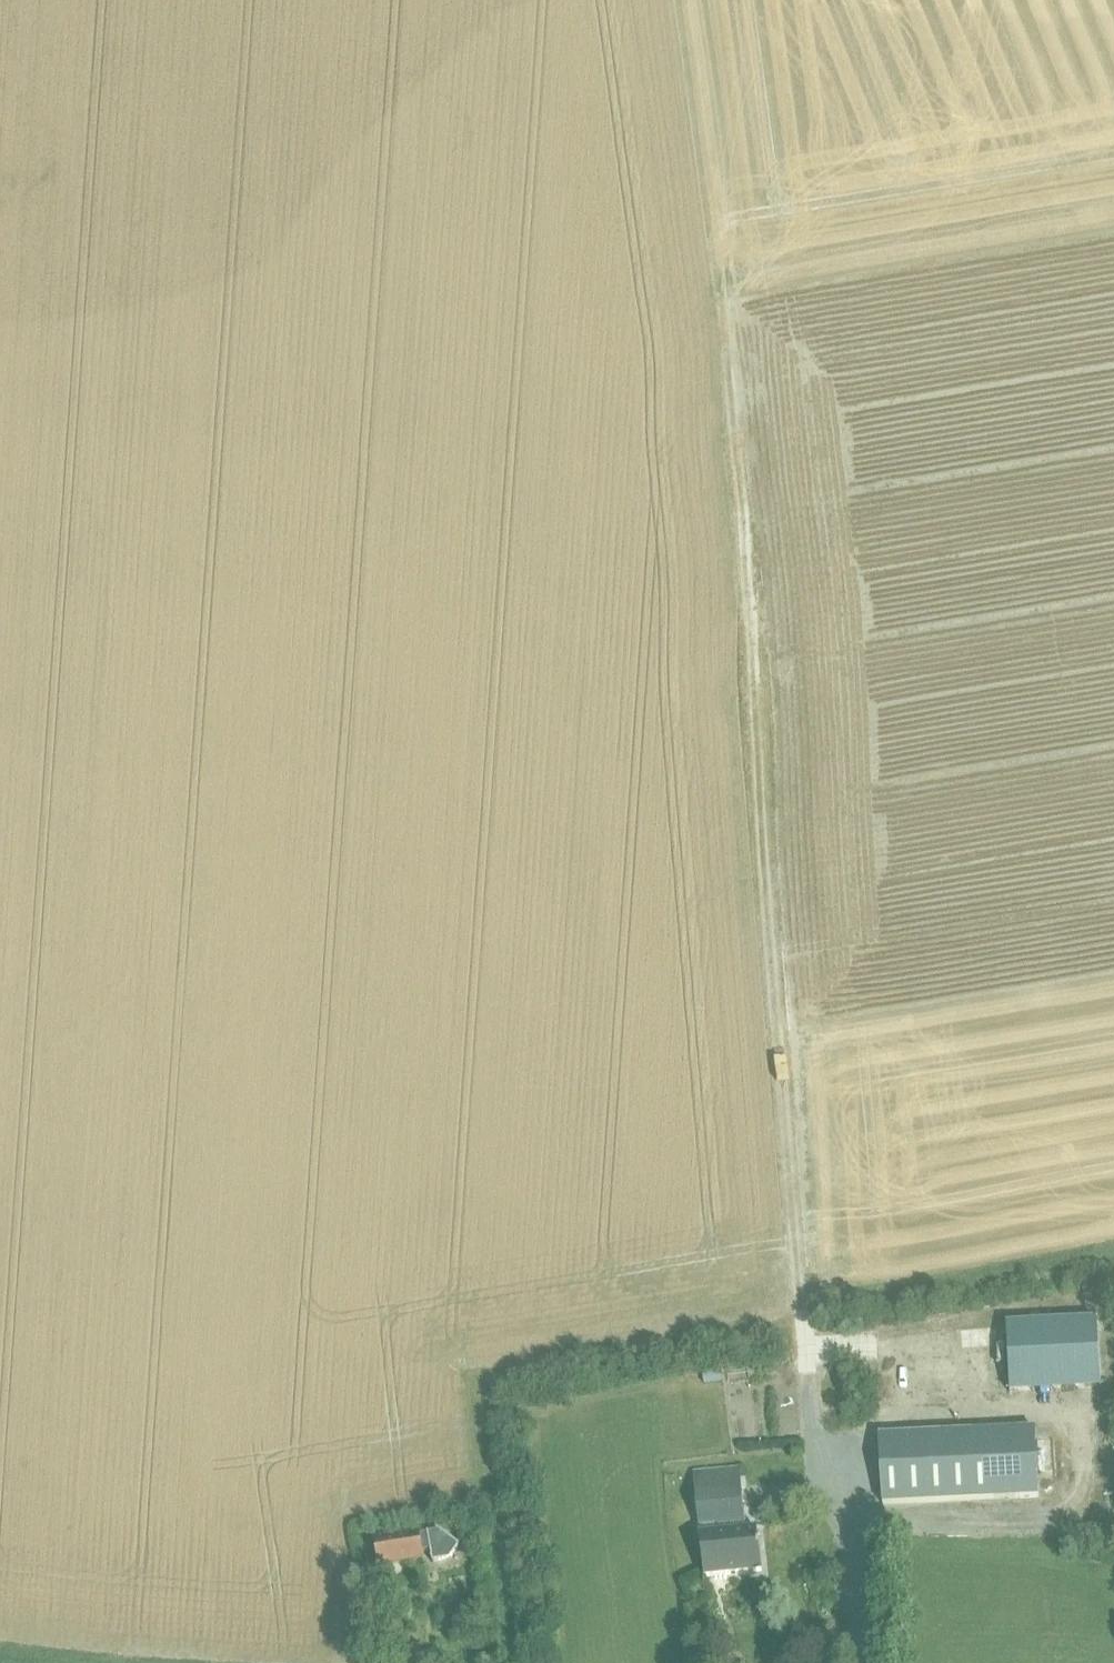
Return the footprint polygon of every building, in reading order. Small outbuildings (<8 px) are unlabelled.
[(1099,1379),(1096,1330),(1007,1335),(1009,1384),(1099,1379)] [(720,1372),(703,1374),(705,1387),(722,1384),(720,1372)] [(1037,1480),(1035,1440),(1035,1430),(878,1437),(882,1504),(1038,1497),(1037,1480)] [(704,1578),(761,1572),(757,1529),(745,1531),(738,1469),(693,1473),(699,1528),(698,1528),(704,1578)] [(422,1558),(418,1535),(376,1542),(380,1565),(422,1558)] [(476,1602),(461,1604),(463,1617),(478,1615),(476,1602)] [(473,1656),(474,1662),(488,1662),(487,1654),(473,1656)]
